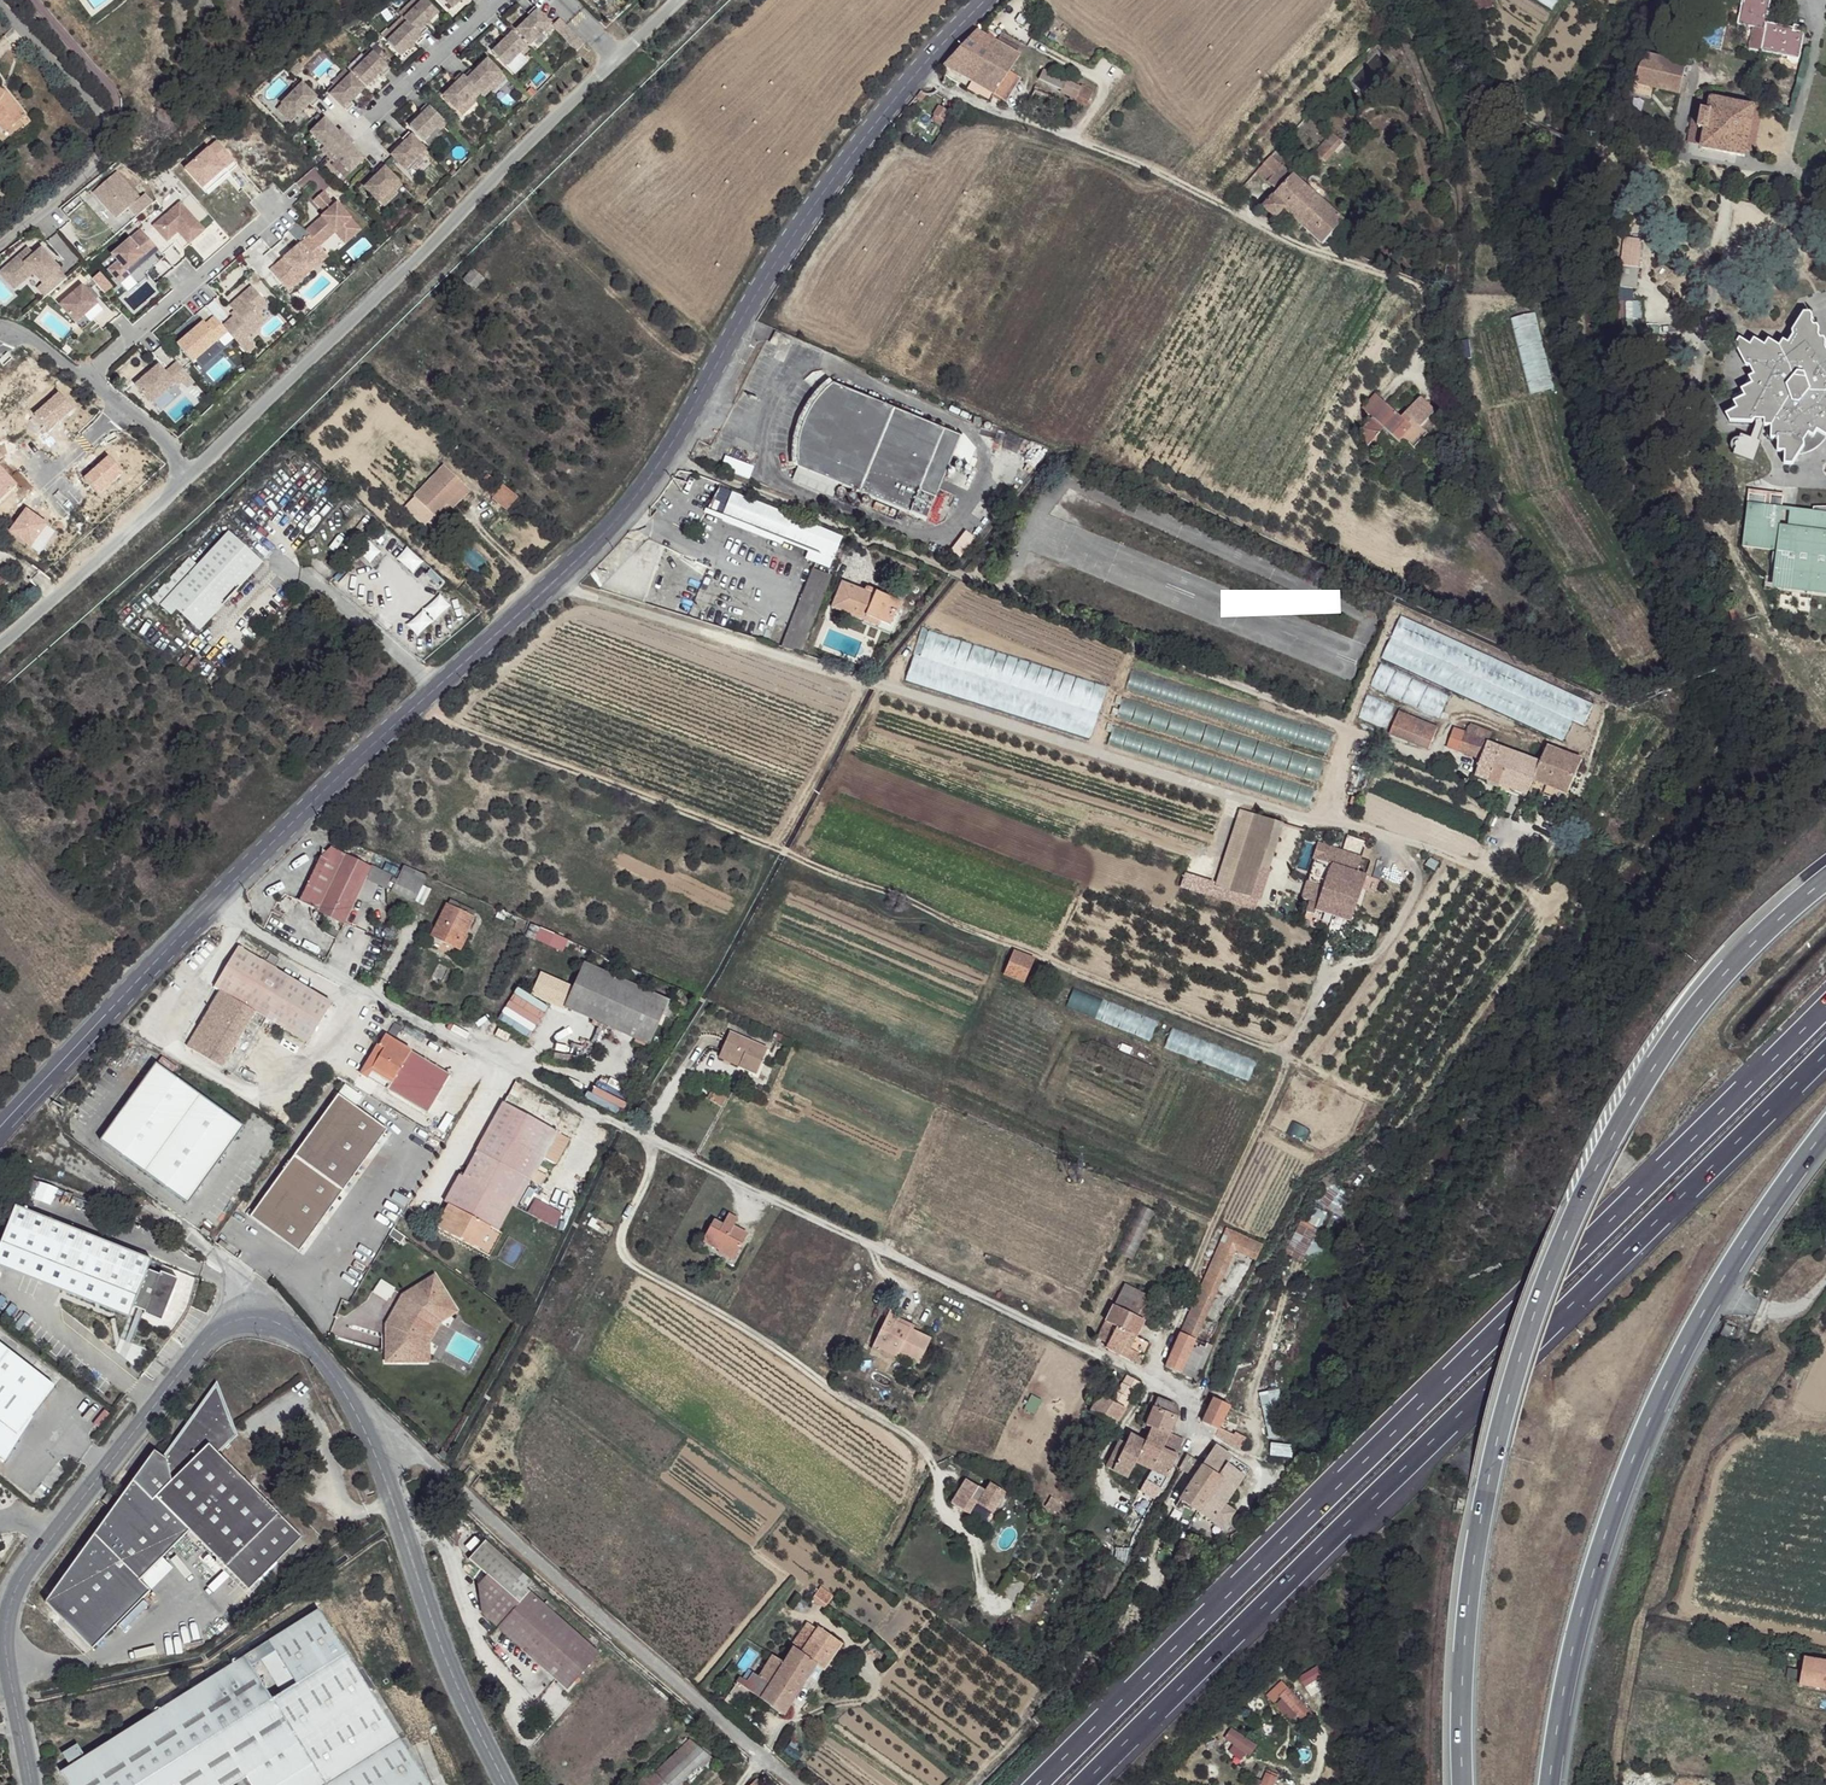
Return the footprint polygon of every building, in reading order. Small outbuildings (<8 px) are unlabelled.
[(404,8),(406,11),(409,14),(423,1),(422,0),(412,0),(404,8)] [(451,10),(462,0),(441,0),(451,10)] [(1759,48),(1797,57),(1800,56),(1805,28),(1793,25),(1793,21),(1768,16),(1769,8),(1770,0),(1743,0),(1740,23),(1762,27),(1759,48)] [(406,11),(399,17),(419,37),(425,31),(423,28),(436,15),(423,1),(409,14),(406,11)] [(546,37),(552,30),(533,10),(527,16),(529,19),(515,32),(529,47),(543,33),(546,37)] [(399,30),(385,43),(399,57),(413,44),(415,47),(422,40),(419,37),(402,20),(396,27),(399,30)] [(557,22),(550,28),(575,54),(582,48),(557,22)] [(394,25),(380,38),(385,43),(399,30),(396,27),(394,25)] [(522,58),(528,52),(509,31),(502,37),(505,41),(491,54),(505,68),(519,55),(522,58)] [(529,47),(534,52),(548,39),(546,37),(543,33),(529,47)] [(993,46),(975,34),(941,72),(969,87),(993,46)] [(997,40),(993,46),(1011,56),(1015,50),(997,40)] [(1011,56),(993,46),(969,87),(992,98),(1007,75),(1016,61),(1011,56)] [(388,70),(369,50),(362,56),(365,60),(351,73),(365,87),(379,74),(382,77),(388,70)] [(360,54),(346,68),(351,73),(365,60),(360,54)] [(510,73),(524,60),(522,58),(519,55),(505,68),(510,73)] [(1686,70),(1642,59),(1636,89),(1679,98),(1686,70)] [(479,95),(482,99),(488,92),(485,89),(499,76),(485,61),(471,75),(469,72),(462,78),(479,95)] [(348,76),(343,71),(330,85),(332,86),(335,90),(348,76)] [(472,101),(479,95),(462,78),(459,75),(453,81),(455,84),(441,97),(455,111),(469,98),(472,101)] [(1017,82),(1007,75),(992,98),(1003,106),(1017,82)] [(1041,75),(1036,86),(1086,106),(1092,94),(1079,88),(1076,92),(1041,75)] [(332,86),(325,93),(345,113),(351,107),(349,104),(362,90),(348,76),(335,90),(332,86)] [(504,81),(499,76),(485,89),(488,92),(490,94),(504,81)] [(293,91),(279,105),(293,119),(306,105),(310,108),(316,102),(296,82),(290,88),(293,91)] [(7,136),(28,117),(7,92),(0,89),(0,129),(7,136)] [(1033,92),(1029,102),(1051,114),(1057,102),(1033,92)] [(460,117),(474,104),(472,101),(469,98),(455,111),(455,112),(460,117)] [(1755,111),(1711,103),(1701,153),(1745,159),(1755,111)] [(279,105),(274,110),(287,124),(293,119),(279,105)] [(438,132),(444,126),(425,105),(419,111),(421,114),(407,127),(421,142),(434,128),(438,132)] [(319,150),(325,157),(345,137),(339,131),(336,133),(323,120),(309,133),(322,147),(319,150)] [(434,128),(421,142),(426,147),(439,134),(434,128)] [(419,160),(425,154),(406,134),(399,140),(402,143),(388,156),(402,170),(416,157),(419,160)] [(345,137),(325,157),(332,164),(335,160),(348,174),(362,160),(349,147),(352,143),(345,137)] [(1331,138),(1315,157),(1326,167),(1342,149),(1331,138)] [(214,141),(183,168),(203,191),(234,165),(214,141)] [(1269,160),(1256,175),(1277,195),(1291,180),(1269,160)] [(392,194),(399,188),(378,168),(372,174),(375,177),(361,191),(375,204),(389,191),(392,194)] [(113,171),(90,190),(113,217),(125,207),(133,216),(148,203),(140,195),(135,198),(113,171)] [(1277,195),(1263,213),(1274,223),(1283,215),(1321,248),(1342,228),(1291,180),(1277,195)] [(297,245),(267,270),(280,286),(310,261),(314,266),(325,256),(317,247),(335,232),(345,243),(359,232),(335,205),(333,207),(321,193),(312,201),(323,215),(304,231),(296,222),(285,231),(297,245)] [(108,253),(114,261),(104,269),(116,283),(137,265),(142,272),(157,259),(149,249),(152,246),(154,248),(163,241),(167,246),(173,240),(180,248),(201,230),(195,223),(177,202),(141,233),(137,228),(108,253)] [(1639,288),(1640,237),(1622,237),(1620,287),(1639,288)] [(0,268),(0,275),(11,288),(30,272),(39,282),(34,287),(42,296),(62,277),(55,268),(56,267),(38,247),(31,253),(25,246),(0,268)] [(482,277),(473,269),(461,281),(470,290),(482,277)] [(78,286),(56,305),(77,329),(99,310),(78,286)] [(200,322),(173,344),(188,362),(224,332),(243,354),(251,348),(243,338),(261,322),(254,314),(264,305),(248,287),(226,306),(231,311),(227,314),(230,317),(219,326),(211,316),(201,324),(200,322)] [(1621,334),(1643,333),(1640,300),(1619,302),(1621,334)] [(1740,339),(1734,345),(1746,369),(1752,371),(1754,379),(1748,383),(1750,391),(1740,396),(1741,403),(1732,407),(1733,413),(1723,417),(1724,422),(1750,426),(1754,422),(1760,424),(1768,432),(1767,441),(1775,443),(1774,455),(1782,457),(1782,467),(1789,469),(1802,450),(1800,447),(1805,440),(1812,441),(1815,436),(1825,442),(1825,350),(1822,348),(1823,343),(1820,336),(1815,335),(1813,331),(1815,326),(1812,320),(1809,321),(1798,337),(1796,348),(1786,342),(1781,351),(1769,344),(1766,349),(1754,341),(1751,346),(1740,339)] [(131,385),(147,404),(171,384),(173,386),(178,382),(183,388),(190,383),(173,362),(164,369),(168,374),(164,377),(154,365),(131,385)] [(894,414),(832,388),(809,415),(805,425),(797,471),(858,496),(894,414)] [(1382,397),(1370,411),(1377,421),(1391,407),(1382,397)] [(1403,419),(1397,412),(1384,432),(1399,444),(1405,439),(1414,449),(1428,432),(1423,426),(1435,412),(1422,401),(1403,419)] [(1377,421),(1384,432),(1397,412),(1391,407),(1377,421)] [(960,444),(894,414),(858,496),(924,527),(960,444)] [(1377,421),(1366,431),(1369,446),(1384,432),(1377,421)] [(750,472),(723,462),(721,472),(744,483),(750,472)] [(463,488),(455,478),(426,508),(437,519),(463,488)] [(74,490),(65,480),(53,490),(62,502),(74,490)] [(515,496),(501,485),(492,497),(504,508),(515,496)] [(730,495),(712,488),(705,511),(722,517),(730,495)] [(1750,490),(1743,544),(1778,550),(1774,587),(1825,594),(1825,507),(1812,507),(1811,513),(1790,510),(1788,525),(1780,524),(1785,494),(1750,490)] [(788,518),(730,495),(722,517),(779,539),(788,518)] [(795,521),(788,518),(779,539),(829,558),(830,554),(787,536),(795,521)] [(838,536),(795,521),(787,536),(830,554),(838,536)] [(263,564),(228,529),(154,604),(163,616),(171,611),(193,635),(263,564)] [(394,556),(411,573),(422,563),(405,546),(394,556)] [(830,568),(811,558),(774,640),(795,648),(830,568)] [(871,594),(841,582),(830,607),(862,619),(864,614),(887,622),(896,599),(872,590),(871,594)] [(414,634),(449,607),(441,596),(406,623),(414,634)] [(1383,661),(1578,740),(1585,722),(1586,722),(1595,699),(1400,621),(1393,637),(1392,637),(1383,661)] [(1379,664),(1369,688),(1440,717),(1450,694),(1379,664)] [(1337,733),(1131,670),(1106,752),(1312,815),(1337,733)] [(1367,696),(1358,718),(1386,729),(1394,706),(1367,696)] [(1404,712),(1394,738),(1429,753),(1440,728),(1404,712)] [(1459,745),(1456,752),(1481,763),(1474,776),(1526,797),(1532,783),(1566,797),(1581,761),(1543,747),(1538,765),(1500,750),(1485,745),(1489,733),(1469,726),(1466,734),(1454,729),(1450,740),(1459,745)] [(1254,815),(1227,891),(1256,901),(1282,825),(1254,815)] [(371,867),(330,847),(321,853),(297,901),(344,924),(364,882),(371,867)] [(1307,881),(1301,898),(1309,901),(1305,914),(1312,916),(1313,910),(1349,923),(1364,878),(1354,875),(1359,860),(1336,853),(1331,867),(1329,866),(1322,886),(1307,881)] [(396,879),(371,867),(364,882),(388,895),(396,879)] [(427,879),(402,867),(396,879),(388,895),(414,907),(427,879)] [(471,916),(445,903),(428,934),(451,946),(457,933),(462,936),(471,916)] [(531,923),(525,935),(561,952),(566,940),(531,923)] [(221,988),(253,1009),(304,1039),(327,1000),(230,945),(212,983),(221,988)] [(1029,960),(1011,954),(1003,971),(1021,979),(1025,971),(1029,960)] [(665,1004),(580,966),(562,1011),(646,1047),(665,1004)] [(1330,980),(1322,977),(1318,985),(1325,990),(1330,980)] [(253,1009),(221,988),(188,1048),(220,1067),(253,1009)] [(756,1043),(727,1031),(719,1048),(741,1059),(737,1068),(741,1069),(756,1043)] [(447,1071),(384,1033),(360,1070),(424,1108),(447,1071)] [(765,1046),(756,1043),(741,1069),(755,1075),(765,1046)] [(246,1128),(157,1066),(102,1144),(191,1206),(246,1128)] [(521,1098),(522,1084),(512,1083),(510,1097),(521,1098)] [(346,1086),(251,1220),(302,1254),(387,1131),(355,1108),(362,1098),(346,1086)] [(550,1129),(505,1104),(462,1177),(455,1174),(439,1202),(445,1206),(495,1235),(509,1210),(512,1210),(556,1134),(550,1129)] [(1318,1202),(1339,1218),(1354,1198),(1333,1182),(1318,1202)] [(154,1254),(17,1203),(0,1244),(0,1262),(133,1314),(139,1302),(148,1306),(146,1308),(165,1315),(179,1275),(162,1267),(161,1271),(149,1265),(154,1254)] [(495,1235),(445,1206),(431,1229),(487,1263),(499,1237),(495,1235)] [(1311,1221),(1319,1226),(1324,1215),(1316,1211),(1311,1221)] [(737,1219),(729,1214),(723,1225),(714,1221),(703,1240),(720,1249),(718,1253),(723,1256),(738,1230),(733,1227),(737,1219)] [(1328,1243),(1315,1236),(1319,1229),(1302,1220),(1288,1246),(1317,1262),(1328,1243)] [(1243,1259),(1251,1240),(1226,1229),(1181,1331),(1194,1338),(1231,1254),(1243,1259)] [(747,1235),(738,1230),(723,1256),(733,1261),(747,1235)] [(445,1293),(433,1274),(401,1293),(384,1324),(383,1362),(417,1362),(417,1338),(428,1316),(441,1309),(435,1299),(445,1293)] [(417,1338),(417,1362),(426,1362),(426,1342),(438,1322),(455,1312),(445,1293),(435,1299),(441,1309),(428,1316),(417,1338)] [(1141,1305),(1130,1298),(1125,1309),(1137,1315),(1141,1305)] [(1125,1309),(1114,1304),(1098,1335),(1108,1340),(1105,1346),(1138,1363),(1142,1353),(1123,1342),(1128,1331),(1135,1334),(1142,1319),(1137,1315),(1125,1309)] [(898,1320),(888,1315),(867,1358),(889,1369),(893,1362),(916,1374),(929,1346),(895,1329),(898,1320)] [(1194,1338),(1181,1331),(1165,1368),(1197,1382),(1212,1345),(1194,1338)] [(4,1459),(14,1446),(9,1442),(54,1383),(0,1343),(0,1456),(4,1459)] [(1137,1380),(1125,1375),(1110,1401),(1122,1407),(1137,1380)] [(1281,1390),(1262,1392),(1265,1439),(1285,1437),(1281,1390)] [(1110,1401),(1100,1395),(1091,1411),(1112,1424),(1122,1407),(1110,1401)] [(1226,1410),(1212,1402),(1204,1421),(1219,1428),(1226,1410)] [(1142,1439),(1127,1432),(1123,1442),(1118,1440),(1106,1467),(1127,1476),(1133,1462),(1150,1469),(1136,1493),(1139,1495),(1134,1505),(1146,1512),(1152,1502),(1169,1474),(1175,1453),(1181,1439),(1165,1431),(1172,1414),(1169,1413),(1151,1406),(1144,1423),(1148,1425),(1145,1433),(1142,1439)] [(224,1411),(198,1409),(168,1455),(158,1448),(137,1478),(50,1600),(98,1647),(155,1588),(145,1578),(194,1528),(254,1587),(307,1530),(218,1449),(233,1431),(224,1411)] [(1099,1450),(1086,1443),(1081,1453),(1095,1459),(1099,1450)] [(1270,1457),(1291,1458),(1292,1445),(1270,1444),(1270,1457)] [(1230,1460),(1212,1449),(1191,1481),(1179,1501),(1196,1513),(1209,1522),(1221,1530),(1232,1512),(1223,1505),(1242,1478),(1231,1472),(1236,1467),(1230,1460)] [(962,1501),(973,1484),(964,1480),(951,1503),(968,1512),(970,1507),(962,1501)] [(988,1484),(984,1491),(973,1484),(962,1501),(970,1507),(974,1500),(991,1510),(1001,1490),(988,1484)] [(534,1585),(488,1542),(471,1562),(489,1577),(523,1606),(535,1593),(529,1590),(534,1585)] [(523,1606),(489,1577),(480,1587),(492,1621),(502,1631),(523,1606)] [(834,1597),(821,1588),(814,1596),(813,1598),(826,1608),(827,1605),(834,1597)] [(604,1658),(535,1593),(523,1606),(502,1631),(571,1691),(604,1658)] [(418,1768),(316,1610),(244,1659),(61,1776),(66,1784),(244,1784),(249,1781),(252,1784),(392,1784),(418,1768)] [(841,1641),(820,1627),(817,1630),(809,1624),(793,1646),(795,1649),(816,1665),(822,1669),(841,1641)] [(816,1665),(795,1649),(785,1662),(774,1655),(757,1675),(753,1672),(746,1681),(741,1678),(729,1695),(736,1699),(746,1687),(782,1715),(816,1665)] [(875,1671),(861,1663),(856,1672),(870,1680),(875,1671)] [(1811,1664),(1807,1689),(1825,1693),(1825,1667),(1811,1664)] [(1317,1667),(1299,1677),(1304,1687),(1322,1677),(1317,1667)] [(1296,1715),(1304,1723),(1313,1714),(1281,1680),(1265,1696),(1289,1721),(1296,1715)] [(751,1711),(748,1707),(741,1716),(745,1718),(751,1711)] [(1231,1728),(1224,1738),(1234,1745),(1228,1754),(1243,1764),(1256,1744),(1231,1728)] [(692,1740),(644,1784),(679,1784),(701,1764),(706,1768),(714,1761),(692,1740)] [(392,1784),(430,1784),(418,1768),(392,1784)] [(1278,1777),(1265,1772),(1260,1784),(1275,1784),(1278,1777)]
